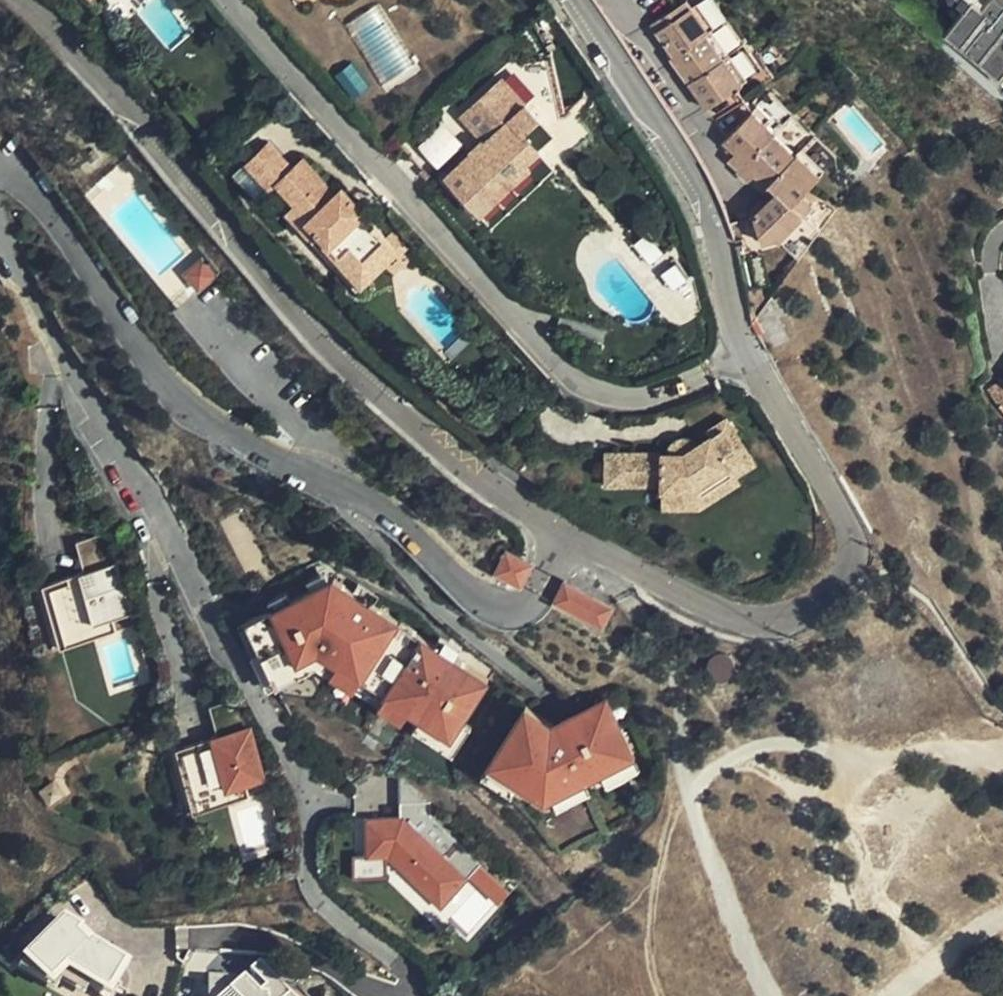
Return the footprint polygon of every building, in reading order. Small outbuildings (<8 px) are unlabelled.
[(695,0),(684,0),(650,24),(672,57),(714,28),(695,0)] [(945,40),(1001,84),(1002,82),(1002,0),(948,0),(948,1),(949,2),(950,4),(951,4),(953,5),(954,6),(956,6),(957,6),(965,12),(966,18),(961,18),(944,39),(945,40)] [(687,84),(730,55),(713,30),(672,57),(670,59),(687,84)] [(705,109),(747,80),(730,55),(687,84),(705,109)] [(472,100),(459,112),(479,135),(434,175),(486,232),(562,163),(544,144),(559,131),(527,95),(524,98),(501,72),(497,76),(486,63),(460,87),(472,100)] [(775,133),(752,110),(721,143),(734,153),(725,162),(736,171),(775,133)] [(420,144),(440,164),(464,139),(444,120),(420,144)] [(320,192),(332,183),(284,129),(271,140),(293,167),(272,185),(270,187),(287,208),(295,200),(286,190),(305,174),(320,192)] [(796,153),(775,133),(736,171),(734,173),(745,185),(754,176),(768,184),(796,153)] [(293,167),(271,140),(249,159),(272,185),(293,167)] [(800,148),(768,184),(776,192),(793,206),(804,193),(825,169),(800,148)] [(287,208),(301,224),(309,219),(318,229),(341,256),(355,244),(369,260),(393,240),(370,214),(371,213),(347,185),(342,187),(335,180),(332,183),(320,192),(305,174),(286,190),(295,200),(287,208)] [(819,206),(804,193),(793,206),(776,192),(752,216),(762,244),(778,242),(819,206)] [(309,219),(301,224),(311,235),(318,229),(309,219)] [(318,229),(311,235),(309,236),(332,263),(341,256),(318,229)] [(405,252),(393,240),(369,260),(355,244),(341,256),(332,263),(358,292),(395,261),(405,252)] [(405,252),(395,261),(402,270),(413,260),(405,252)] [(216,273),(201,253),(183,267),(198,286),(216,273)] [(769,302),(751,321),(766,350),(789,337),(776,311),(784,307),(779,295),(769,302)] [(757,462),(726,414),(704,427),(704,432),(695,437),(691,431),(668,438),(666,444),(658,443),(659,447),(603,447),(603,483),(659,484),(660,505),(696,506),(741,479),(736,474),(757,462)] [(109,529),(75,537),(84,566),(117,557),(109,529)] [(534,555),(507,541),(494,564),(521,579),(534,555)] [(131,609),(117,557),(84,566),(78,567),(92,619),(131,609)] [(463,717),(490,677),(330,571),(243,613),(247,617),(235,620),(268,683),(313,662),(456,749),(471,726),(463,717)] [(615,601),(563,573),(550,596),(603,625),(615,601)] [(550,716),(523,701),(478,769),(513,789),(519,780),(543,792),(552,792),(558,803),(591,791),(583,776),(600,770),(606,784),(642,770),(607,692),(550,716)] [(251,721),(209,731),(223,786),(265,775),(251,721)] [(498,903),(509,892),(478,862),(464,873),(404,813),(352,813),(354,873),(388,872),(387,853),(443,903),(467,876),(498,903)] [(127,941),(110,911),(85,924),(102,954),(127,941)] [(260,959),(245,973),(209,973),(209,951),(189,951),(189,972),(200,972),(200,995),(295,995),(260,959)]
